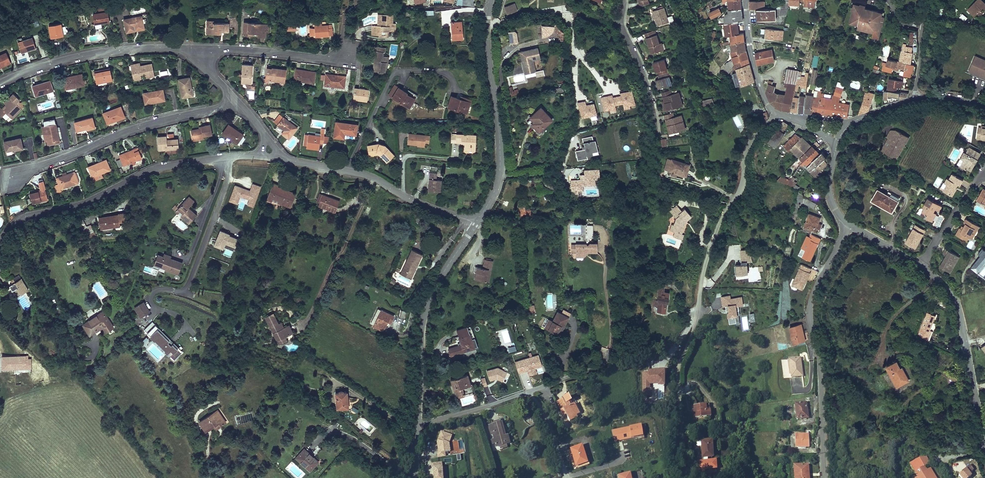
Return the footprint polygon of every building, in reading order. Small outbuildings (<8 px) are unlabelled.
[(741,0),(734,0),(728,1),(726,1),(725,4),(729,4),(730,9),(741,8),(741,3),(741,0)] [(775,9),(776,9),(781,9),(788,9),(789,0),(782,0),(781,5),(775,5),(775,9)] [(968,9),(975,16),(978,13),(981,10),(983,8),(984,9),(984,3),(982,0),(976,0),(968,9)] [(750,5),(750,9),(757,9),(764,9),(764,1),(750,1),(750,5)] [(517,10),(514,2),(503,7),(506,14),(517,10)] [(883,17),(884,13),(870,10),(869,15),(864,14),(865,9),(866,6),(860,5),(859,6),(856,8),(853,7),(852,7),(851,11),(852,12),(850,21),(853,21),(853,24),(858,25),(857,29),(873,33),(872,35),(876,36),(876,35),(879,34),(881,27),(882,27),(884,17),(883,17)] [(664,7),(653,11),(654,15),(655,18),(657,26),(669,22),(664,7)] [(720,8),(709,13),(712,18),(722,13),(720,8)] [(742,16),(741,8),(730,9),(729,9),(729,13),(727,13),(727,14),(726,14),(725,16),(724,16),(725,23),(737,22),(743,21),(742,16)] [(764,9),(757,9),(758,20),(776,20),(776,9),(775,9),(772,9),(768,9),(764,9)] [(93,14),(96,29),(99,28),(99,27),(101,27),(101,23),(109,22),(107,11),(93,14)] [(379,35),(379,36),(385,37),(385,31),(389,31),(389,23),(392,23),(393,14),(380,14),(380,19),(381,19),(381,25),(378,25),(373,25),(373,35),(379,35)] [(126,32),(144,29),(141,16),(124,20),(126,32)] [(451,22),(452,40),(462,39),(461,21),(451,22)] [(207,26),(206,33),(221,34),(221,29),(223,29),(223,31),(228,32),(228,23),(213,22),(210,22),(210,27),(207,26)] [(265,36),(266,23),(244,22),(243,35),(252,35),(258,35),(258,36),(260,36),(264,36),(265,36)] [(315,35),(315,37),(333,35),(332,28),(328,28),(328,25),(322,25),(321,22),(314,22),(314,28),(315,35)] [(725,23),(724,23),(726,36),(730,35),(739,34),(737,22),(725,23)] [(49,25),(51,38),(63,35),(67,35),(68,33),(67,31),(66,30),(65,27),(62,28),(61,23),(49,25)] [(558,27),(555,24),(553,26),(553,27),(555,31),(558,34),(559,40),(563,40),(563,32),(558,27)] [(553,26),(541,25),(542,37),(543,37),(544,37),(545,36),(547,36),(548,35),(549,35),(550,34),(551,33),(551,32),(552,31),(552,30),(553,29),(553,27),(553,26)] [(783,31),(766,29),(765,33),(766,33),(766,38),(782,40),(783,31)] [(514,32),(512,30),(507,31),(510,43),(515,42),(514,37),(515,36),(514,32)] [(724,42),(725,45),(731,43),(744,41),(744,37),(744,33),(739,34),(730,35),(731,41),(724,42)] [(654,35),(646,38),(649,45),(650,44),(650,46),(649,47),(652,54),(661,51),(659,44),(660,43),(657,35),(656,35),(654,35)] [(18,42),(21,53),(36,48),(32,38),(18,42)] [(745,46),(744,41),(731,43),(733,52),(737,50),(738,53),(746,51),(745,46)] [(903,43),(900,62),(910,64),(912,52),(913,48),(906,46),(906,44),(903,43)] [(376,63),(375,72),(384,73),(385,69),(387,56),(382,56),(383,52),(384,52),(385,47),(375,46),(374,50),(372,60),(374,61),(377,61),(377,64),(376,63)] [(540,58),(538,48),(520,52),(525,74),(535,72),(533,62),(532,62),(531,60),(532,60),(540,58)] [(733,52),(731,52),(733,59),(734,63),(735,63),(748,58),(747,55),(746,51),(738,53),(737,50),(733,52)] [(772,50),(755,53),(758,64),(774,61),(772,50)] [(2,64),(2,66),(11,62),(6,53),(0,55),(0,65),(2,64)] [(970,70),(984,77),(984,60),(976,56),(970,70)] [(752,71),(748,58),(735,63),(742,86),(754,81),(752,71)] [(667,72),(668,72),(664,59),(653,62),(656,72),(658,71),(659,75),(667,72)] [(900,62),(897,61),(888,59),(887,64),(886,66),(883,65),(882,70),(892,72),(893,67),(895,68),(895,67),(905,69),(904,72),(902,72),(901,75),(910,77),(911,71),(912,72),(913,65),(910,64),(900,62)] [(131,66),(134,80),(141,79),(140,74),(145,73),(146,78),(154,76),(151,64),(140,66),(139,63),(136,64),(136,65),(131,66)] [(251,84),(252,65),(242,64),(242,74),(243,74),(243,76),(241,76),(241,83),(245,84),(249,84),(251,84)] [(272,68),(272,69),(267,68),(266,79),(270,79),(270,80),(284,82),(286,70),(272,68)] [(296,69),(294,81),(314,83),(315,72),(308,71),(307,73),(304,73),(305,71),(296,69)] [(94,73),(96,83),(112,80),(110,70),(94,73)] [(798,75),(799,71),(788,70),(787,70),(785,83),(796,85),(797,84),(798,78),(798,75)] [(668,76),(667,72),(659,75),(658,75),(659,79),(656,80),(659,88),(672,84),(669,76),(668,76)] [(63,78),(66,89),(84,85),(83,83),(83,80),(81,74),(63,78)] [(326,74),(324,85),(344,88),(345,76),(336,75),(336,76),(334,76),(335,75),(326,74)] [(180,88),(182,98),(194,95),(193,88),(191,89),(189,77),(178,79),(180,87),(181,86),(181,88),(180,88)] [(887,91),(900,92),(902,84),(903,78),(898,77),(897,80),(889,79),(887,91)] [(798,78),(797,84),(801,84),(803,84),(803,88),(806,88),(808,79),(798,78)] [(32,86),(36,96),(53,91),(50,80),(32,86)] [(766,92),(770,102),(774,92),(775,86),(771,85),(769,84),(767,91),(768,91),(766,92)] [(409,107),(416,95),(407,90),(406,92),(395,85),(389,95),(409,107)] [(354,88),(353,99),(367,101),(369,90),(364,89),(365,88),(359,87),(359,89),(354,88)] [(787,87),(785,95),(794,96),(795,91),(796,88),(787,87)] [(826,105),(825,114),(837,116),(847,117),(849,105),(839,103),(843,90),(836,87),(836,88),(833,95),(835,96),(834,100),(832,107),(826,105)] [(143,93),(145,104),(155,102),(155,99),(156,99),(157,100),(164,99),(162,89),(143,93)] [(630,106),(635,105),(632,90),(620,93),(620,95),(613,97),(613,95),(600,97),(604,114),(617,111),(615,106),(623,105),(624,110),(631,109),(630,106)] [(683,105),(679,93),(672,95),(671,90),(662,92),(664,101),(667,110),(683,105)] [(818,113),(821,93),(822,91),(818,90),(817,97),(814,96),(812,108),(811,113),(815,113),(818,113)] [(887,91),(884,90),(883,99),(888,99),(888,97),(888,96),(892,96),(900,97),(900,95),(904,95),(904,92),(900,92),(887,91)] [(874,94),(866,91),(858,114),(867,111),(869,105),(870,106),(874,94)] [(12,119),(22,109),(16,103),(19,99),(13,93),(10,97),(11,99),(6,105),(2,109),(0,107),(0,116),(2,117),(6,113),(12,119)] [(821,93),(818,113),(820,114),(825,114),(826,105),(832,107),(834,100),(832,99),(823,98),(824,93),(821,93)] [(791,111),(794,96),(785,95),(778,94),(776,103),(775,106),(782,110),(787,110),(791,111)] [(806,95),(804,112),(807,112),(811,113),(812,108),(814,96),(806,95)] [(451,96),(448,107),(466,113),(470,100),(460,96),(460,98),(451,96)] [(794,96),(791,111),(794,111),(798,112),(799,97),(794,96)] [(703,107),(714,105),(713,98),(701,100),(703,107)] [(597,116),(594,103),(586,105),(585,101),(577,103),(580,119),(597,116)] [(125,117),(121,107),(103,113),(107,124),(114,121),(114,120),(116,119),(116,120),(125,117)] [(535,114),(530,119),(533,122),(531,124),(534,127),(535,128),(536,128),(537,127),(540,124),(543,127),(552,120),(540,108),(537,111),(538,113),(536,115),(535,114)] [(769,117),(767,112),(760,115),(763,122),(769,117)] [(684,129),(680,116),(673,118),(672,113),(663,116),(665,120),(667,120),(669,126),(667,126),(669,134),(684,129)] [(280,115),(274,122),(277,125),(283,117),(280,115)] [(74,122),(77,131),(84,129),(84,128),(86,127),(87,130),(95,127),(92,117),(74,122)] [(284,130),(282,133),(289,138),(297,128),(283,117),(277,125),(283,129),(284,128),(285,129),(284,130)] [(336,122),(334,137),(344,139),(344,133),(346,133),(346,134),(356,135),(357,125),(336,122)] [(783,132),(788,124),(783,122),(778,129),(783,132)] [(47,141),(48,145),(59,143),(55,123),(44,126),(47,141)] [(228,124),(222,133),(237,144),(237,143),(241,144),(245,138),(243,135),(243,134),(228,124)] [(203,137),(203,136),(212,134),(210,125),(201,127),(201,129),(200,129),(199,129),(191,130),(193,140),(203,137)] [(979,127),(977,139),(984,140),(984,126),(983,126),(983,128),(981,128),(979,127)] [(319,147),(319,143),(319,141),(323,141),(324,136),(324,129),(321,129),(320,133),(315,133),(315,136),(305,134),(304,145),(306,146),(319,147)] [(768,142),(775,147),(785,133),(783,132),(778,129),(768,142)] [(885,145),(882,150),(887,154),(887,153),(896,159),(899,155),(898,154),(904,145),(909,138),(904,135),(903,135),(901,133),(899,132),(896,131),(895,130),(893,130),(892,131),(891,131),(890,132),(887,137),(888,138),(890,139),(887,146),(885,145)] [(425,143),(426,135),(408,133),(407,144),(417,145),(425,146),(425,143)] [(475,149),(476,135),(456,134),(456,136),(456,142),(465,143),(464,148),(465,148),(475,149)] [(800,158),(811,146),(802,137),(801,138),(796,134),(791,139),(790,139),(784,146),(789,151),(791,149),(794,152),(800,158)] [(157,137),(158,150),(168,149),(177,148),(178,148),(178,139),(173,139),(169,140),(169,136),(157,137)] [(593,155),(592,150),(595,149),(592,136),(582,139),(584,148),(581,149),(584,159),(587,158),(587,156),(593,155)] [(4,142),(6,151),(11,150),(11,149),(14,148),(15,150),(23,149),(20,138),(4,142)] [(819,145),(816,142),(811,146),(800,158),(797,161),(799,163),(802,160),(804,161),(816,150),(815,149),(819,145)] [(368,146),(369,154),(376,153),(377,152),(381,153),(380,156),(386,162),(394,155),(384,145),(379,144),(368,146)] [(119,155),(123,166),(142,158),(140,154),(143,152),(141,146),(133,149),(134,152),(127,155),(126,152),(119,155)] [(980,154),(969,147),(966,153),(964,152),(961,158),(964,160),(962,164),(966,167),(966,168),(971,171),(974,165),(973,164),(976,159),(977,160),(980,154)] [(816,150),(804,161),(802,164),(803,165),(805,162),(808,166),(812,161),(819,155),(816,150)] [(822,153),(819,155),(812,161),(808,166),(807,167),(810,171),(823,160),(826,158),(822,153)] [(89,169),(94,181),(102,177),(101,173),(110,169),(106,159),(96,164),(97,165),(89,169)] [(689,165),(671,160),(668,170),(668,171),(672,172),(671,175),(675,177),(676,173),(685,176),(689,165)] [(827,164),(823,160),(810,171),(816,177),(818,176),(816,174),(826,165),(827,164)] [(587,185),(594,184),(593,179),(599,178),(598,169),(584,170),(584,174),(582,175),(583,179),(580,180),(571,181),(571,187),(573,191),(575,191),(577,190),(582,190),(582,185),(587,185)] [(55,185),(57,193),(61,191),(61,189),(78,183),(77,181),(79,181),(76,172),(75,173),(74,172),(66,175),(63,176),(57,178),(59,184),(55,185)] [(430,173),(428,190),(440,191),(441,180),(436,180),(436,174),(430,173)] [(947,178),(945,183),(947,184),(944,189),(947,191),(946,193),(952,197),(956,189),(955,189),(954,188),(956,184),(958,185),(960,186),(963,180),(952,174),(949,179),(947,178)] [(790,180),(781,176),(777,180),(787,184),(790,180)] [(797,182),(791,179),(790,180),(787,184),(793,188),(795,185),(797,182)] [(546,190),(555,189),(553,181),(545,183),(546,190)] [(253,202),(258,186),(251,183),(249,190),(244,189),(243,191),(240,190),(241,188),(234,185),(229,201),(235,203),(238,195),(248,198),(248,200),(253,202)] [(273,183),(267,200),(271,201),(272,199),(290,206),(295,193),(277,186),(277,185),(273,183)] [(29,193),(32,203),(48,199),(45,188),(41,189),(41,191),(36,192),(36,191),(29,193)] [(578,197),(598,195),(597,188),(596,188),(596,189),(596,194),(578,196),(578,197)] [(983,189),(979,196),(977,201),(983,204),(984,204),(984,189),(983,189)] [(878,190),(872,201),(885,208),(886,206),(893,210),(900,198),(889,192),(887,195),(878,190)] [(798,191),(796,201),(803,202),(814,209),(817,203),(805,197),(805,196),(798,191)] [(339,201),(322,194),(318,206),(335,212),(339,201)] [(181,216),(189,224),(196,215),(188,208),(192,203),(187,198),(182,203),(178,208),(181,210),(184,213),(181,216)] [(939,211),(942,206),(928,198),(923,208),(924,209),(922,212),(926,214),(924,217),(930,221),(935,212),(934,212),(932,211),(933,208),(935,209),(939,211)] [(290,208),(290,206),(272,199),(271,201),(290,208)] [(684,220),(686,221),(691,216),(684,208),(681,211),(676,205),(670,211),(676,218),(673,225),(671,224),(669,230),(675,232),(681,234),(685,224),(683,224),(684,220)] [(519,216),(531,215),(530,210),(525,211),(524,207),(518,208),(519,216)] [(809,214),(803,230),(811,234),(813,230),(814,227),(817,228),(819,229),(821,224),(818,223),(820,218),(809,214)] [(100,230),(120,226),(119,221),(119,217),(111,218),(111,216),(103,217),(103,219),(99,220),(100,230)] [(82,229),(86,227),(81,218),(75,221),(80,230),(82,229)] [(979,226),(966,219),(964,223),(966,224),(964,227),(962,229),(961,229),(960,228),(956,235),(965,240),(967,236),(969,237),(970,238),(973,233),(972,233),(974,228),(977,230),(979,226)] [(95,235),(90,225),(86,227),(82,229),(86,239),(95,235)] [(916,225),(905,243),(915,248),(920,240),(926,230),(916,225)] [(234,247),(237,239),(228,235),(228,234),(219,230),(214,243),(223,246),(224,243),(234,247)] [(377,239),(367,235),(363,247),(372,250),(374,243),(376,243),(377,239)] [(821,238),(813,235),(811,238),(810,237),(807,236),(798,255),(811,260),(816,249),(821,238)] [(362,251),(372,255),(376,243),(374,243),(372,250),(363,247),(362,251)] [(596,243),(590,243),(588,245),(585,245),(585,244),(576,244),(576,253),(576,254),(583,254),(585,252),(596,252),(596,243)] [(422,254),(411,249),(402,269),(413,275),(422,254)] [(748,273),(747,261),(751,261),(750,249),(741,250),(742,262),(740,262),(740,265),(735,265),(736,274),(748,273)] [(944,252),(942,254),(946,256),(943,260),(945,261),(944,263),(942,262),(940,267),(950,273),(957,260),(955,259),(957,255),(946,249),(944,252)] [(984,264),(984,250),(981,256),(971,268),(977,273),(984,264)] [(159,266),(163,256),(157,254),(154,264),(159,266)] [(178,274),(182,262),(169,258),(170,256),(164,254),(163,256),(159,266),(165,269),(178,274)] [(491,270),(493,261),(485,259),(484,264),(483,264),(482,268),(477,267),(476,272),(474,279),(485,281),(488,269),(491,270)] [(802,289),(810,272),(809,272),(810,268),(801,263),(794,278),(796,279),(793,285),(802,289)] [(413,275),(402,269),(400,273),(411,278),(413,275)] [(28,290),(19,275),(13,279),(15,282),(9,286),(16,297),(28,290)] [(657,301),(656,301),(655,305),(658,306),(658,307),(658,312),(665,312),(666,302),(667,302),(668,293),(663,292),(664,287),(659,287),(657,301)] [(739,310),(739,306),(743,305),(742,297),(737,298),(737,300),(735,300),(735,299),(731,300),(730,296),(722,297),(723,306),(726,306),(727,311),(730,310),(730,314),(728,314),(730,324),(737,323),(736,316),(738,316),(737,311),(739,310)] [(150,312),(144,302),(135,307),(141,317),(150,312)] [(394,316),(381,310),(379,314),(376,312),(371,324),(374,325),(373,327),(383,331),(387,322),(389,319),(391,320),(394,316)] [(103,311),(83,324),(90,335),(102,327),(106,332),(113,327),(103,311)] [(545,328),(559,335),(568,317),(557,312),(553,321),(549,320),(545,328)] [(936,315),(927,312),(918,334),(926,339),(928,334),(926,333),(927,330),(930,331),(930,330),(936,315)] [(277,340),(290,334),(286,327),(284,328),(281,330),(279,324),(273,313),(266,317),(277,340)] [(182,352),(158,329),(160,328),(153,321),(145,330),(156,340),(155,341),(166,352),(166,351),(175,359),(182,352)] [(802,324),(790,327),(792,338),(794,338),(796,343),(803,341),(802,336),(804,335),(803,330),(802,324)] [(451,355),(474,348),(467,327),(457,331),(459,337),(461,345),(458,346),(448,349),(451,355)] [(602,359),(611,361),(613,350),(605,348),(602,359)] [(28,356),(2,356),(2,369),(31,369),(31,359),(28,359),(28,356)] [(537,375),(535,369),(542,367),(539,356),(516,363),(519,373),(529,371),(530,377),(537,375)] [(801,365),(800,357),(788,359),(791,377),(802,376),(801,365)] [(897,363),(887,368),(897,386),(909,380),(902,368),(900,369),(897,363)] [(489,381),(497,379),(503,382),(508,373),(498,368),(497,369),(487,372),(489,381)] [(648,373),(642,373),(642,394),(651,394),(651,386),(665,386),(665,371),(648,371),(648,373)] [(453,387),(456,396),(464,394),(462,388),(470,385),(467,374),(450,380),(452,384),(454,384),(455,386),(453,387)] [(348,408),(348,403),(346,403),(345,397),(347,397),(346,392),(342,392),(342,391),(341,391),(340,391),(339,391),(339,392),(339,393),(335,393),(337,409),(348,408)] [(576,416),(579,414),(574,404),(572,406),(570,402),(571,401),(568,396),(563,398),(564,399),(557,403),(561,410),(562,410),(565,415),(566,415),(570,422),(573,420),(572,417),(576,416)] [(807,410),(806,403),(795,405),(797,420),(808,418),(807,410)] [(706,417),(705,405),(694,406),(694,410),(695,413),(695,418),(706,417)] [(216,429),(225,423),(219,414),(217,415),(214,411),(200,421),(206,431),(214,426),(216,429)] [(495,443),(496,447),(500,446),(504,445),(505,444),(510,443),(508,436),(506,436),(504,437),(500,423),(496,424),(495,424),(489,426),(492,435),(493,434),(494,439),(495,443)] [(641,426),(612,431),(614,441),(643,437),(641,426)] [(444,457),(444,453),(450,452),(449,444),(451,436),(441,433),(438,443),(438,444),(439,453),(436,453),(437,458),(444,457)] [(808,440),(808,434),(795,435),(796,447),(809,447),(808,440)] [(703,458),(713,457),(712,441),(702,441),(703,458)] [(587,462),(581,446),(571,449),(576,466),(587,462)] [(300,461),(310,470),(318,462),(304,449),(297,457),(301,460),(300,461)] [(919,459),(924,466),(929,463),(926,457),(919,459)] [(909,464),(918,477),(931,477),(927,471),(924,466),(919,459),(919,458),(909,464)] [(442,464),(432,464),(433,477),(443,477),(442,464)] [(794,477),(809,477),(807,477),(807,474),(808,474),(808,466),(793,467),(794,477)] [(958,475),(961,477),(969,477),(971,476),(965,469),(958,475)]
